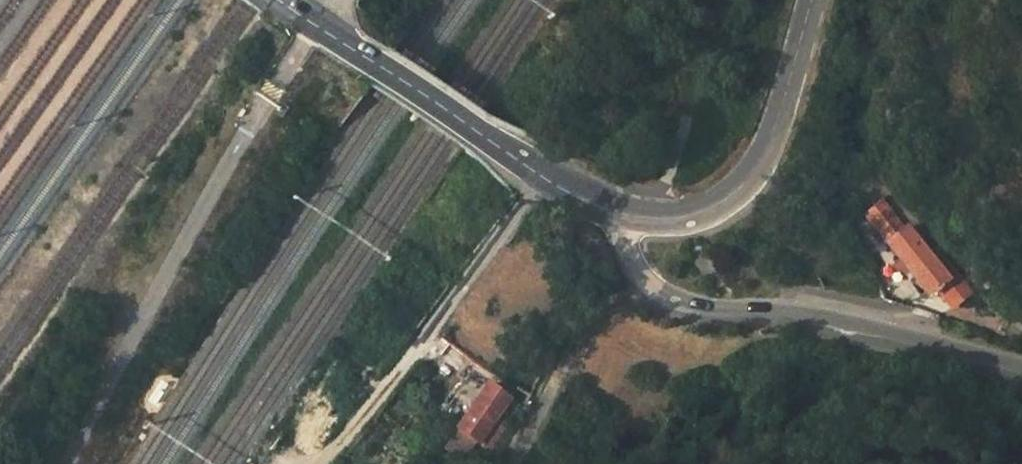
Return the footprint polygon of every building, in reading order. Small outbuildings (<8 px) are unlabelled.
[(883,196),(863,213),(929,292),(936,287),(947,301),(960,291),(883,196)] [(222,285),(212,300),(222,306),(232,291),(222,285)] [(486,386),(458,427),(492,451),(503,433),(491,424),(497,415),(508,400),(486,386)] [(491,424),(503,433),(509,424),(497,415),(491,424)]
